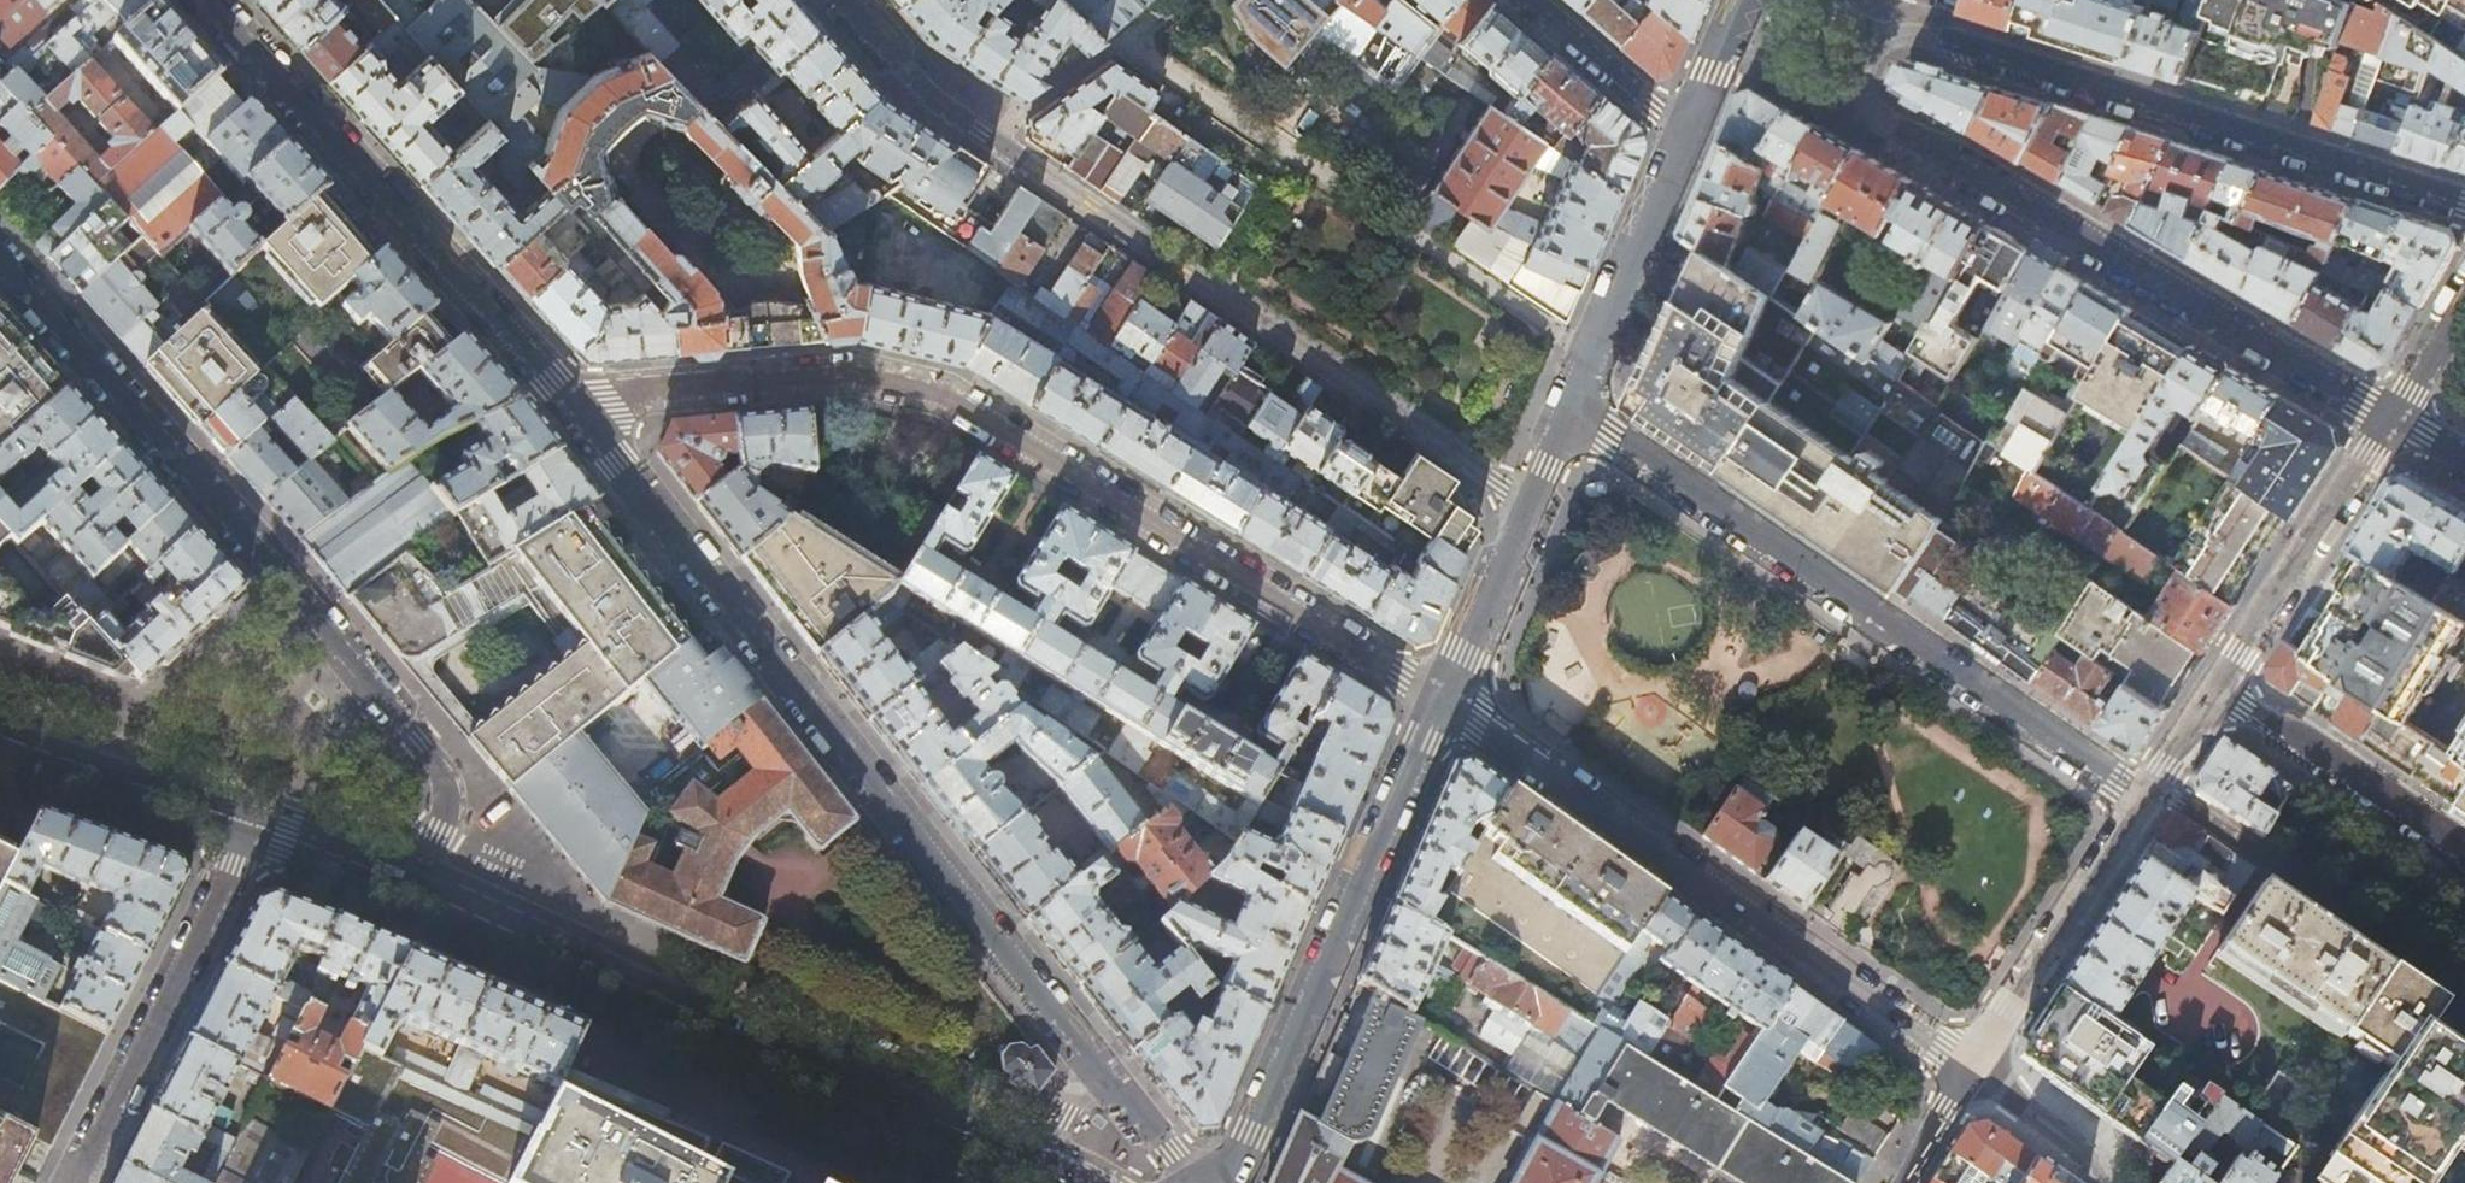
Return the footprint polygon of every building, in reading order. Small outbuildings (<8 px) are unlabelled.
[(0,18),(0,46),(4,51),(39,20),(40,12),(53,0),(21,0),(0,18)] [(21,0),(0,0),(0,18),(21,0)] [(85,7),(80,0),(79,0),(67,11),(65,10),(17,53),(24,60),(43,43),(74,17),(85,7)] [(103,0),(92,0),(85,7),(74,17),(79,24),(81,26),(95,12),(101,17),(110,8),(103,0)] [(110,8),(113,10),(109,14),(116,22),(120,18),(128,26),(158,0),(103,0),(110,8)] [(223,71),(158,0),(128,26),(113,40),(178,111),(223,71)] [(300,48),(340,11),(344,7),(345,7),(338,0),(256,0),(300,48)] [(345,7),(344,7),(372,38),(395,17),(380,0),(352,0),(345,7)] [(591,236),(603,250),(643,293),(674,328),(676,353),(857,337),(864,283),(851,282),(830,227),(827,228),(797,198),(783,184),(771,173),(731,133),(721,122),(663,65),(603,5),(599,1),(565,35),(579,72),(541,70),(536,64),(534,65),(517,47),(471,0),(436,0),(406,27),(487,118),(564,205),(576,217),(592,235),(591,236)] [(598,0),(551,0),(558,7),(517,47),(534,65),(536,64),(565,35),(599,1),(598,0)] [(603,5),(663,65),(682,47),(646,7),(653,0),(609,0),(603,5)] [(715,17),(734,0),(700,0),(715,17)] [(798,0),(734,0),(715,17),(738,44),(750,34),(758,44),(755,47),(759,52),(777,72),(824,30),(798,0)] [(899,5),(928,38),(959,58),(993,3),(997,0),(904,0),(899,5)] [(1062,0),(1025,0),(1036,11),(1031,18),(1029,17),(1014,36),(1003,27),(1008,19),(998,13),(1011,0),(997,0),(993,3),(959,58),(1021,100),(1046,81),(1039,76),(1065,34),(1072,37),(1086,53),(1103,40),(1062,0)] [(1103,40),(1149,1),(1148,0),(1062,0),(1103,40)] [(1218,11),(1244,61),(1273,78),(1316,30),(1339,3),(1335,0),(1228,0),(1218,11)] [(1385,6),(1370,23),(1339,3),(1316,30),(1392,82),(1412,51),(1432,29),(1392,0),(1390,0),(1385,6)] [(1339,3),(1370,23),(1385,6),(1378,0),(1335,0),(1339,3)] [(1491,0),(1456,0),(1435,25),(1432,29),(1412,51),(1439,69),(1494,2),(1491,0)] [(1434,16),(1430,20),(1435,25),(1456,0),(1414,0),(1434,16)] [(1578,11),(1588,0),(1565,0),(1578,11)] [(1644,4),(1638,0),(1629,0),(1621,8),(1616,3),(1619,0),(1588,0),(1578,11),(1655,78),(1673,73),(1683,52),(1689,38),(1705,0),(1645,0),(1644,4)] [(1961,13),(1965,0),(1954,0),(1951,10),(1961,13)] [(1961,13),(1966,15),(2007,27),(2011,29),(2021,0),(1965,0),(1961,13)] [(2127,0),(2021,0),(2011,29),(2030,35),(2061,45),(2126,65),(2146,14),(2149,7),(2127,0)] [(2203,32),(2209,15),(2215,0),(2188,0),(2184,11),(2186,12),(2182,25),(2203,32)] [(2209,15),(2203,32),(2185,77),(2239,94),(2240,91),(2242,89),(2245,89),(2248,90),(2253,92),(2265,96),(2268,95),(2269,94),(2280,64),(2283,65),(2291,43),(2299,45),(2307,48),(2321,54),(2326,40),(2342,45),(2358,0),(2215,0),(2209,15)] [(2342,45),(2340,50),(2357,55),(2360,48),(2367,51),(2363,63),(2364,63),(2352,100),(2343,97),(2350,78),(2345,76),(2349,62),(2347,56),(2339,54),(2314,124),(2336,131),(2354,137),(2400,14),(2380,2),(2378,11),(2369,7),(2370,0),(2358,0),(2342,45)] [(2380,2),(2400,14),(2433,35),(2454,0),(2377,0),(2380,2)] [(2433,35),(2444,42),(2464,55),(2464,0),(2454,0),(2433,35)] [(1552,52),(1494,2),(1439,69),(1491,104),(1503,112),(1552,52)] [(346,17),(340,11),(300,48),(328,80),(364,46),(341,21),(346,17)] [(2203,32),(2182,25),(2146,14),(2126,65),(2154,74),(2183,83),(2185,77),(2203,32)] [(2433,69),(2444,42),(2433,35),(2400,14),(2354,137),(2360,138),(2400,151),(2433,69)] [(79,24),(74,17),(43,43),(73,75),(88,62),(98,53),(91,46),(84,53),(68,35),(79,24)] [(406,27),(395,17),(372,38),(364,46),(328,80),(383,139),(421,182),(487,118),(406,27)] [(880,93),(824,30),(777,72),(755,92),(763,101),(790,77),(808,99),(811,97),(818,104),(815,107),(831,125),(805,149),(812,157),(880,93)] [(2444,42),(2433,69),(2441,73),(2464,87),(2464,55),(2444,42)] [(43,43),(24,60),(16,67),(23,75),(40,59),(54,75),(38,90),(46,99),(73,75),(43,43)] [(719,89),(682,47),(663,65),(721,122),(755,92),(777,72),(759,52),(719,89)] [(1599,92),(1552,52),(1503,112),(1520,124),(1533,108),(1547,120),(1544,124),(1549,128),(1552,124),(1566,135),(1571,129),(1599,92)] [(12,71),(0,58),(0,82),(12,71)] [(1118,91),(1146,108),(1158,91),(1110,58),(1029,118),(1030,128),(1072,157),(1118,91)] [(1955,122),(1971,132),(1994,87),(1988,85),(1973,80),(1909,60),(1903,73),(1896,88),(1955,122)] [(118,95),(88,62),(73,75),(46,99),(29,114),(50,137),(77,167),(94,185),(152,134),(124,101),(101,123),(116,139),(110,145),(113,149),(101,160),(56,112),(69,100),(73,104),(79,99),(95,116),(118,95)] [(12,71),(0,82),(0,123),(20,105),(29,114),(46,99),(38,90),(23,75),(16,67),(12,71)] [(2433,69),(2400,151),(2424,158),(2447,165),(2464,123),(2464,100),(2460,108),(2442,101),(2439,106),(2436,105),(2433,111),(2426,108),(2441,73),(2433,69)] [(288,142),(223,71),(178,111),(152,134),(94,185),(110,202),(141,236),(157,253),(161,257),(188,233),(220,203),(226,198),(202,173),(220,158),(242,184),(244,183),(288,142)] [(1719,140),(1722,142),(1743,154),(1750,143),(1763,150),(1789,108),(1771,98),(1753,87),(1736,93),(1720,136),(1719,140)] [(2023,96),(1994,87),(1971,132),(2000,148),(2024,163),(2055,106),(2023,96)] [(1173,160),(1188,138),(1146,108),(1118,91),(1072,157),(1066,166),(1117,201),(1152,148),(1172,162),(1173,160)] [(781,123),(763,101),(755,92),(721,122),(731,133),(743,122),(781,164),(771,173),(783,184),(812,157),(805,149),(788,131),(786,133),(779,125),(781,123)] [(1638,127),(1599,92),(1571,129),(1588,144),(1586,148),(1565,137),(1556,148),(1621,191),(1635,160),(1641,145),(1638,127)] [(954,143),(880,93),(812,157),(783,184),(797,198),(814,184),(816,186),(822,186),(837,172),(838,165),(837,164),(859,144),(864,148),(858,158),(887,176),(893,172),(901,182),(954,143)] [(1520,124),(1503,112),(1491,104),(1412,217),(1436,233),(1458,209),(1473,219),(1453,245),(1565,321),(1579,289),(1604,231),(1621,191),(1556,148),(1548,143),(1539,165),(1565,177),(1557,194),(1552,192),(1549,200),(1553,202),(1543,224),(1517,211),(1513,219),(1500,214),(1494,226),(1485,227),(1543,140),(1520,124)] [(2056,104),(2055,106),(2024,163),(2041,172),(2058,183),(2093,116),(2059,105),(2056,104)] [(29,114),(20,105),(0,123),(31,157),(50,137),(29,114)] [(1802,116),(1789,108),(1763,150),(1757,162),(1785,178),(1788,173),(1817,125),(1802,116)] [(2111,172),(2132,128),(2097,117),(2093,116),(2058,183),(2075,193),(2095,205),(2111,172)] [(538,228),(545,222),(564,205),(487,118),(421,182),(464,229),(497,265),(538,228)] [(2447,165),(2454,167),(2464,170),(2464,123),(2447,165)] [(1839,137),(1817,125),(1788,173),(1799,179),(1800,177),(1803,178),(1807,180),(1810,175),(1817,179),(1808,193),(1784,179),(1773,198),(1815,221),(1820,213),(1827,201),(1859,149),(1839,137)] [(2150,134),(2132,128),(2111,172),(2132,181),(2127,195),(2119,194),(2108,212),(2116,216),(2132,226),(2173,141),(2150,134)] [(31,157),(22,166),(0,188),(0,198),(14,185),(30,172),(34,172),(39,167),(57,186),(77,167),(50,137),(31,157)] [(2202,150),(2173,141),(2132,226),(2155,239),(2188,259),(2208,216),(2202,214),(2199,219),(2188,216),(2193,199),(2213,206),(2234,161),(2202,150)] [(309,166),(288,142),(244,183),(258,198),(285,228),(319,197),(329,188),(309,166)] [(1757,162),(1743,154),(1722,142),(1694,207),(1682,234),(1702,247),(1729,264),(1759,184),(1772,197),(1773,198),(1784,179),(1785,178),(1757,162)] [(22,166),(0,143),(0,188),(22,166)] [(987,165),(954,143),(901,182),(895,186),(884,194),(995,269),(1040,200),(1017,185),(986,232),(949,206),(955,198),(962,203),(987,165)] [(1885,165),(1859,149),(1827,201),(1918,256),(1916,260),(1928,267),(1899,315),(1927,332),(1940,309),(1970,259),(1989,225),(1969,214),(1885,165)] [(1183,167),(1173,160),(1172,162),(1146,198),(1180,222),(1206,183),(1195,175),(1199,166),(1189,160),(1183,167)] [(2259,215),(2276,174),(2238,162),(2234,161),(2213,206),(2211,209),(2225,215),(2254,229),(2259,215)] [(856,180),(838,165),(837,172),(822,186),(816,186),(814,184),(797,198),(827,228),(830,227),(884,194),(895,186),(890,180),(876,190),(871,188),(865,191),(856,180)] [(110,202),(94,185),(77,167),(57,186),(75,206),(36,244),(49,259),(110,202)] [(2276,174),(2259,215),(2289,230),(2319,238),(2317,243),(2314,243),(2310,254),(2327,261),(2356,199),(2326,190),(2276,174)] [(1206,183),(1180,222),(1216,246),(1242,207),(1229,198),(1237,187),(1224,178),(1216,190),(1206,183)] [(308,330),(353,380),(423,318),(437,306),(385,249),(373,260),(319,197),(285,228),(202,302),(208,308),(236,338),(173,398),(200,429),(236,396),(265,369),(293,399),(310,418),(337,393),(292,344),(308,330)] [(1815,221),(1773,198),(1772,197),(1765,214),(1806,237),(1815,221)] [(231,215),(220,203),(188,233),(220,268),(193,292),(202,302),(285,228),(258,198),(242,212),(241,212),(237,212),(235,212),(233,213),(231,215)] [(2381,207),(2356,199),(2327,261),(2321,272),(2326,274),(2357,288),(2369,292),(2374,281),(2405,215),(2381,207)] [(1040,200),(995,269),(1001,273),(1010,279),(1018,284),(1021,280),(1064,216),(1040,200)] [(81,295),(141,236),(110,202),(49,259),(52,263),(81,295)] [(556,235),(576,217),(564,205),(545,222),(556,235)] [(2220,229),(2225,215),(2211,209),(2208,216),(2188,259),(2214,274),(2243,291),(2268,235),(2261,232),(2253,248),(2234,238),(2236,233),(2234,230),(2230,228),(2227,233),(2220,229)] [(1840,225),(1820,213),(1815,221),(1806,237),(1787,269),(1772,294),(1793,307),(1808,282),(1840,225)] [(2457,246),(2454,238),(2451,229),(2429,222),(2405,215),(2374,281),(2423,308),(2457,246)] [(18,224),(24,230),(32,223),(25,217),(18,224)] [(2008,236),(1989,225),(1970,259),(1975,262),(1946,312),(1940,309),(1927,332),(1916,351),(1958,375),(2030,249),(2008,236)] [(566,259),(538,228),(497,265),(520,290),(526,296),(566,259)] [(1041,286),(1034,296),(1063,315),(1090,275),(1109,246),(1089,233),(1050,291),(1041,286)] [(2297,254),(2300,249),(2268,235),(2243,291),(2266,305),(2298,323),(2320,273),(2285,258),(2289,250),(2297,254)] [(135,273),(157,253),(141,236),(81,295),(101,317),(121,340),(141,321),(157,306),(140,288),(145,284),(135,273)] [(578,273),(603,250),(591,236),(566,259),(526,296),(556,329),(576,351),(597,332),(607,304),(578,273)] [(2036,239),(2030,249),(1958,375),(1940,406),(1968,425),(2011,353),(2020,338),(2061,268),(2068,258),(2053,249),(2036,239)] [(1739,271),(1729,264),(1702,247),(1650,362),(1642,377),(1650,405),(1655,424),(1726,472),(1823,328),(1802,313),(1793,307),(1772,294),(1739,271)] [(1750,247),(1739,271),(1772,294),(1787,269),(1750,247)] [(1139,298),(1148,284),(1153,275),(1131,261),(1090,324),(1086,322),(1081,319),(1091,303),(1103,284),(1090,275),(1063,315),(1076,324),(1108,345),(1139,298)] [(2061,268),(2020,338),(2048,353),(2088,284),(2075,276),(2061,268)] [(2321,272),(2320,273),(2298,323),(2317,334),(2342,349),(2361,309),(2362,307),(2321,284),(2326,274),(2321,272)] [(995,303),(1010,279),(1001,273),(988,295),(995,303)] [(1153,275),(1148,284),(1158,289),(1163,282),(1153,275)] [(1018,284),(1010,279),(995,303),(988,314),(959,361),(1028,403),(1076,324),(1063,315),(1034,296),(1030,292),(1018,284)] [(208,308),(202,302),(193,292),(183,281),(157,306),(141,321),(144,325),(170,301),(190,324),(208,308)] [(1802,313),(1823,328),(1899,379),(1911,359),(1882,339),(1892,322),(1822,281),(1802,313)] [(2374,281),(2369,292),(2377,297),(2373,305),(2378,308),(2376,312),(2369,310),(2365,312),(2361,309),(2342,349),(2359,359),(2374,368),(2391,363),(2423,308),(2374,281)] [(988,314),(864,283),(857,337),(959,361),(988,314)] [(2109,296),(2088,284),(2048,353),(2045,356),(2055,361),(2062,349),(2087,364),(2075,385),(2085,391),(2132,310),(2109,296)] [(2365,300),(2369,292),(2357,288),(2355,295),(2365,300)] [(634,302),(607,304),(597,332),(576,351),(585,361),(676,353),(674,328),(643,293),(634,302)] [(1175,322),(1139,298),(1108,345),(1142,369),(1145,371),(1172,329),(1175,322)] [(1189,300),(1175,322),(1172,329),(1201,347),(1220,320),(1189,300)] [(236,338),(208,308),(190,324),(164,348),(145,367),(173,398),(236,338)] [(2159,325),(2132,310),(2085,391),(2070,415),(2037,471),(2091,507),(2194,345),(2159,325)] [(0,312),(0,453),(69,390),(0,312)] [(413,377),(450,349),(423,318),(353,380),(337,393),(310,418),(330,439),(338,433),(346,428),(390,394),(413,377)] [(1220,320),(1201,347),(1197,353),(1230,376),(1236,368),(1253,342),(1220,320)] [(144,325),(141,321),(121,340),(141,363),(145,367),(164,348),(144,325)] [(1095,444),(1142,369),(1108,345),(1076,324),(1028,403),(1095,444)] [(1940,406),(1899,379),(1823,328),(1726,472),(1900,591),(1901,589),(1921,564),(1938,538),(1966,485),(1989,440),(1968,425),(1940,406)] [(1197,353),(1201,347),(1172,329),(1145,371),(1173,389),(1197,353)] [(450,349),(413,377),(417,383),(424,379),(453,411),(424,433),(390,394),(346,428),(387,473),(405,461),(439,439),(453,433),(524,402),(484,358),(478,351),(465,337),(450,349)] [(2048,353),(2020,338),(2011,353),(2038,369),(2045,356),(2048,353)] [(2213,357),(2194,345),(2091,507),(2126,531),(2170,463),(2157,455),(2155,447),(2167,428),(2172,432),(2187,409),(2193,413),(2180,435),(2187,439),(2193,429),(2200,419),(2233,368),(2213,357)] [(1208,413),(1230,376),(1197,353),(1173,389),(1208,413)] [(1236,368),(1230,376),(1208,413),(1239,434),(1266,392),(1268,389),(1257,382),(1249,376),(1236,368)] [(2256,382),(2233,368),(2200,419),(2216,429),(2223,418),(2257,438),(2281,396),(2256,382)] [(1208,413),(1173,389),(1145,371),(1142,369),(1095,444),(1163,486),(1208,413)] [(2057,374),(2054,378),(2062,383),(2065,378),(2057,374)] [(1300,406),(1305,410),(1309,404),(1320,387),(1305,376),(1298,392),(1294,394),(1297,400),(1300,406)] [(69,390),(0,453),(0,484),(22,464),(25,466),(36,456),(36,454),(40,451),(50,462),(96,420),(69,390)] [(2030,465),(2029,466),(2037,471),(2070,415),(2026,390),(2010,418),(2017,423),(2018,423),(2003,448),(2030,465)] [(1291,408),(1266,392),(1239,434),(1244,438),(1251,428),(1263,437),(1257,446),(1273,457),(1301,415),(1296,411),(1291,408)] [(236,396),(200,429),(205,434),(228,460),(263,427),(236,396)] [(2312,414),(2281,396),(2257,438),(2268,444),(2256,464),(2241,455),(2228,475),(2288,516),(2292,519),(2340,446),(2336,429),(2312,414)] [(330,439),(310,418),(293,399),(270,421),(309,462),(312,459),(333,442),(330,439)] [(563,450),(524,402),(453,433),(457,440),(475,430),(485,446),(480,449),(478,446),(451,462),(456,471),(429,488),(453,516),(456,514),(503,486),(497,475),(498,474),(498,473),(499,471),(498,468),(498,467),(504,463),(505,464),(506,464),(506,465),(507,465),(508,466),(509,466),(510,466),(511,466),(511,465),(512,465),(519,477),(563,450)] [(1309,404),(1305,410),(1301,415),(1273,457),(1274,457),(1282,463),(1288,453),(1314,470),(1315,469),(1337,434),(1342,426),(1326,415),(1320,411),(1309,404)] [(1353,409),(1345,421),(1354,427),(1362,415),(1353,409)] [(808,413),(734,420),(738,457),(739,472),(756,478),(771,466),(803,473),(797,488),(804,492),(813,476),(808,413)] [(1257,446),(1244,438),(1239,434),(1208,413),(1163,486),(1231,528),(1274,457),(1273,457),(1257,446)] [(2017,423),(2010,418),(1995,443),(1989,440),(1966,485),(1971,488),(1990,456),(1996,460),(2003,448),(2018,423),(2017,423)] [(96,420),(50,462),(63,476),(59,479),(56,479),(46,489),(48,491),(18,516),(5,502),(0,507),(0,530),(15,547),(41,523),(123,450),(96,420)] [(738,457),(734,420),(713,422),(669,426),(657,453),(674,475),(696,502),(725,482),(716,469),(717,468),(719,467),(720,466),(721,464),(721,462),(722,460),(722,458),(738,457)] [(263,427),(228,460),(246,480),(264,501),(295,474),(263,437),(268,433),(263,427)] [(2225,447),(2193,429),(2187,439),(2183,444),(2216,467),(2221,460),(2220,457),(2225,450),(2225,447)] [(380,478),(338,433),(330,439),(333,442),(371,484),(380,478)] [(1337,434),(1315,469),(1349,491),(1371,457),(1337,434)] [(2183,444),(2170,463),(2126,531),(2161,554),(2182,569),(2231,602),(2288,516),(2228,475),(2216,467),(2183,444)] [(122,550),(128,543),(170,503),(123,450),(41,523),(91,579),(94,576),(96,574),(122,550)] [(503,486),(456,514),(488,566),(581,510),(601,499),(563,450),(519,477),(503,486)] [(1398,475),(1371,457),(1349,491),(1341,503),(1404,545),(1454,579),(1466,553),(1461,550),(1476,526),(1464,519),(1469,513),(1443,495),(1450,483),(1454,477),(1415,450),(1398,475)] [(978,457),(920,550),(931,557),(940,542),(960,554),(968,553),(1015,480),(978,457)] [(1304,478),(1282,463),(1274,457),(1231,528),(1299,570),(1328,524),(1307,511),(1309,507),(1302,502),(1299,507),(1288,500),(1304,478)] [(312,459),(309,462),(295,474),(264,501),(280,518),(299,539),(349,502),(312,459)] [(405,461),(387,473),(380,478),(371,484),(372,485),(349,502),(299,539),(336,584),(345,594),(406,550),(453,516),(429,488),(405,461)] [(2091,507),(2037,471),(2029,466),(2016,490),(2145,577),(2161,554),(2126,531),(2091,507)] [(2351,551),(2404,584),(2410,575),(2402,570),(2416,547),(2446,566),(2435,584),(2432,582),(2424,595),(2436,603),(2464,556),(2464,503),(2445,492),(2410,471),(2392,476),(2345,547),(2351,551)] [(758,494),(756,478),(739,472),(725,482),(696,502),(724,538),(742,560),(781,530),(789,517),(758,494)] [(1967,573),(1956,587),(1937,575),(1952,556),(1975,571),(2004,515),(2005,511),(1971,488),(1966,485),(1938,538),(1924,565),(1921,564),(1901,589),(1946,620),(1963,592),(1972,576),(1967,573)] [(1475,490),(1466,494),(1479,522),(1488,518),(1475,490)] [(1335,513),(1341,503),(1331,496),(1325,506),(1335,513)] [(194,530),(170,503),(128,543),(143,560),(136,567),(145,578),(146,577),(194,530)] [(1404,545),(1341,503),(1335,513),(1328,524),(1299,570),(1363,609),(1390,567),(1347,540),(1355,526),(1398,554),(1404,545)] [(1037,601),(1028,616),(1040,624),(1099,531),(1062,509),(1016,582),(1017,588),(1037,601)] [(448,589),(406,550),(345,594),(362,615),(365,612),(403,657),(404,657),(406,658),(409,659),(410,659),(413,660),(416,660),(420,659),(423,658),(539,586),(588,648),(467,740),(511,792),(582,733),(642,684),(689,645),(581,510),(488,566),(448,589)] [(898,584),(789,517),(781,530),(742,560),(808,644),(817,655),(887,600),(891,596),(898,584)] [(62,651),(142,683),(93,629),(67,602),(15,547),(0,530),(0,627),(62,651)] [(226,566),(194,530),(146,577),(153,585),(163,576),(173,586),(188,602),(226,566)] [(1135,553),(1099,531),(1040,624),(1040,625),(1052,632),(1061,618),(1082,630),(1088,628),(1114,586),(1135,553)] [(1454,579),(1404,545),(1398,554),(1390,567),(1363,609),(1384,622),(1412,640),(1429,634),(1435,621),(1454,579)] [(129,558),(122,550),(96,574),(107,586),(130,565),(129,558)] [(1028,616),(931,557),(920,550),(898,584),(891,596),(887,600),(901,609),(910,592),(1005,651),(992,672),(993,673),(1005,681),(1019,659),(1040,625),(1040,624),(1028,616)] [(2342,589),(2323,619),(2312,611),(2291,643),(2338,674),(2387,707),(2409,722),(2430,689),(2434,692),(2456,658),(2451,655),(2464,633),(2464,620),(2436,603),(2424,595),(2404,584),(2351,551),(2331,582),(2342,589)] [(1135,553),(1114,586),(1161,615),(1136,656),(1138,664),(1157,676),(1149,691),(1161,698),(1218,605),(1135,553)] [(2436,603),(2464,620),(2464,556),(2436,603)] [(245,588),(226,566),(188,602),(173,586),(162,596),(160,594),(145,609),(147,611),(125,632),(107,615),(93,629),(142,683),(185,643),(245,588)] [(2231,602),(2182,569),(2151,616),(2200,650),(2205,653),(2236,606),(2231,602)] [(100,582),(94,576),(91,579),(67,602),(93,629),(107,615),(115,607),(96,587),(100,582)] [(2056,649),(2064,637),(2059,634),(1972,576),(1963,592),(1946,620),(1967,634),(1990,651),(2034,681),(2056,649)] [(2094,577),(2059,634),(2064,637),(2087,653),(2096,659),(2103,648),(2135,669),(2127,680),(2164,704),(2200,650),(2151,616),(2140,608),(2132,619),(2126,614),(2133,604),(2094,577)] [(131,591),(138,598),(148,589),(142,581),(131,591)] [(901,609),(887,600),(817,655),(851,697),(870,721),(932,671),(937,666),(958,649),(940,637),(899,670),(891,659),(896,655),(893,652),(896,649),(890,641),(882,647),(875,638),(881,633),(879,631),(903,611),(901,609)] [(1255,627),(1218,605),(1161,698),(1160,699),(1172,707),(1181,691),(1202,704),(1209,702),(1227,672),(1234,660),(1255,627)] [(1052,632),(1040,625),(1019,659),(1005,681),(1017,690),(1031,667),(1125,724),(1109,752),(1122,761),(1160,699),(1161,698),(1149,691),(1052,632)] [(689,645),(642,684),(663,709),(678,697),(713,742),(763,703),(706,632),(689,645)] [(2332,681),(2338,674),(2291,643),(2285,639),(2268,664),(2271,679),(2314,708),(2332,681)] [(958,649),(937,666),(949,681),(946,683),(960,701),(963,699),(975,716),(954,734),(967,750),(1017,710),(1009,699),(1011,697),(1003,686),(995,685),(990,690),(983,682),(993,673),(992,672),(958,649)] [(2114,672),(2096,659),(2087,653),(2079,665),(2056,649),(2034,681),(2098,726),(2114,701),(2101,692),(2114,672)] [(1282,769),(1296,748),(1338,679),(1302,656),(1282,689),(1274,701),(1256,730),(1258,737),(1278,749),(1268,765),(1280,773),(1282,769)] [(932,671),(870,721),(902,762),(922,788),(967,750),(954,734),(947,738),(946,735),(923,705),(926,703),(918,692),(924,688),(929,688),(935,682),(936,676),(932,671)] [(2387,707),(2338,674),(2332,681),(2350,694),(2334,721),(2364,741),(2387,707)] [(1338,679),(1296,748),(1306,752),(1315,738),(1322,740),(1312,763),(1301,758),(1296,769),(1307,775),(1302,785),(1298,783),(1300,778),(1282,769),(1280,773),(1262,802),(1342,836),(1368,776),(1390,725),(1387,716),(1385,708),(1363,694),(1338,679)] [(2127,680),(2114,701),(2098,726),(2139,754),(2169,708),(2164,704),(2127,680)] [(1056,717),(1079,733),(1086,737),(1099,718),(1050,688),(1040,705),(1056,717)] [(1268,765),(1172,707),(1160,699),(1122,761),(1139,773),(1151,755),(1146,751),(1152,742),(1247,800),(1237,815),(1177,775),(1165,791),(1180,801),(1194,811),(1238,841),(1243,834),(1253,817),(1262,802),(1280,773),(1268,765)] [(763,703),(713,742),(708,746),(720,759),(736,745),(756,770),(755,773),(716,805),(693,787),(672,814),(695,833),(691,843),(680,838),(676,848),(687,853),(675,879),(672,880),(643,868),(651,847),(635,840),(605,903),(680,937),(716,953),(745,966),(764,922),(718,901),(735,863),(737,864),(755,840),(754,838),(788,812),(820,851),(855,823),(857,822),(763,703)] [(1020,707),(1017,710),(967,750),(922,788),(954,828),(975,854),(1026,814),(1032,810),(1028,803),(1019,810),(1007,799),(1011,792),(1006,787),(1003,789),(1001,788),(995,780),(992,779),(989,779),(981,768),(1012,745),(1023,758),(1059,789),(1060,788),(1095,761),(1096,760),(1071,744),(1079,733),(1056,717),(1048,728),(1020,707)] [(2436,739),(2409,722),(2387,707),(2364,741),(2381,752),(2384,748),(2400,760),(2398,763),(2414,774),(2436,739)] [(582,733),(511,792),(604,903),(605,903),(635,840),(654,794),(641,778),(628,789),(582,733)] [(2436,739),(2414,774),(2461,806),(2464,800),(2464,759),(2458,754),(2436,739)] [(2197,792),(2262,837),(2273,818),(2260,810),(2270,792),(2283,801),(2290,789),(2227,748),(2218,742),(2194,778),(2197,792)] [(1487,830),(1511,789),(1469,760),(1460,763),(1451,765),(1417,843),(1392,902),(1428,924),(1450,889),(1441,884),(1448,868),(1459,875),(1472,853),(1471,847),(1465,844),(1473,827),(1479,825),(1487,830)] [(1095,761),(1060,788),(1106,848),(1099,852),(1082,866),(1088,873),(1105,861),(1147,827),(1095,761)] [(1776,831),(1766,824),(1763,822),(1760,822),(1755,825),(1773,797),(1743,777),(1703,837),(1754,872),(1777,838),(1777,834),(1776,831)] [(1166,812),(1180,801),(1165,791),(1152,782),(1147,787),(1166,812)] [(1663,895),(1511,789),(1487,830),(1472,853),(1459,875),(1450,889),(1428,924),(1446,935),(1463,946),(1582,1019),(1663,895)] [(1036,797),(1040,804),(1047,798),(1043,792),(1036,797)] [(1176,824),(1194,811),(1180,801),(1166,812),(1147,827),(1105,861),(1114,873),(1126,864),(1135,865),(1172,912),(1178,907),(1207,879),(1214,872),(1206,861),(1198,861),(1175,832),(1176,824)] [(1262,802),(1253,817),(1283,829),(1275,847),(1243,834),(1238,841),(1226,861),(1309,912),(1329,866),(1342,836),(1262,802)] [(19,854),(17,859),(4,883),(29,895),(43,868),(87,889),(89,885),(113,835),(112,835),(77,822),(41,810),(34,825),(19,854)] [(2254,868),(2200,831),(2172,811),(2167,819),(2151,844),(2233,898),(2239,890),(2254,868)] [(1026,814),(975,854),(1007,894),(1027,920),(1078,881),(1065,864),(1075,856),(1066,844),(1048,858),(1043,851),(1040,851),(1041,847),(1047,842),(1026,814)] [(80,815),(77,822),(112,835),(115,827),(80,815)] [(1840,856),(1846,847),(1806,819),(1801,827),(1806,831),(1807,829),(1825,841),(1818,851),(1795,835),(1764,879),(1770,884),(1805,908),(1812,898),(1840,856)] [(1853,916),(1860,920),(1898,882),(1900,880),(1902,877),(1903,875),(1903,873),(1903,868),(1902,866),(1855,834),(1846,847),(1840,856),(1862,870),(1868,862),(1873,865),(1875,863),(1877,861),(1883,858),(1887,859),(1892,861),(1895,865),(1896,872),(1894,875),(1888,882),(1876,889),(1873,887),(1853,916)] [(147,847),(113,835),(89,885),(112,897),(114,905),(104,925),(93,920),(93,918),(77,910),(73,918),(84,923),(148,955),(168,915),(188,876),(181,859),(147,847)] [(2146,851),(2140,860),(2221,916),(2233,898),(2151,844),(2146,851)] [(4,883),(17,859),(0,851),(0,891),(4,883)] [(1832,915),(1826,923),(1848,939),(1860,920),(1853,916),(1873,887),(1876,889),(1888,882),(1894,875),(1896,872),(1895,865),(1892,861),(1887,859),(1883,858),(1877,861),(1875,863),(1873,865),(1868,862),(1862,870),(1858,876),(1853,872),(1828,908),(1826,911),(1832,915)] [(2180,957),(2187,948),(2198,956),(2223,918),(2221,916),(2140,860),(2093,933),(2057,988),(2062,991),(2137,1042),(2143,1032),(2118,1015),(2131,996),(2120,989),(2124,983),(2135,989),(2164,946),(2180,957)] [(1114,873),(1105,861),(1088,873),(1078,881),(1027,920),(1046,943),(1080,987),(1131,946),(1134,945),(1125,934),(1118,934),(1094,904),(1095,897),(1116,881),(1117,877),(1114,873)] [(1172,912),(1161,923),(1181,949),(1213,989),(1221,992),(1266,1012),(1287,963),(1309,912),(1226,861),(1214,872),(1207,879),(1242,894),(1246,901),(1233,929),(1178,907),(1172,912)] [(29,895),(4,883),(0,891),(0,977),(45,1000),(63,964),(17,943),(27,923),(38,928),(49,906),(29,895)] [(2345,1037),(2389,970),(2383,965),(2304,913),(2280,896),(2262,884),(2252,899),(2218,951),(2345,1037)] [(322,959),(337,916),(298,901),(274,892),(257,899),(255,903),(241,930),(225,963),(224,965),(278,993),(276,997),(286,1002),(303,1011),(306,1010),(319,975),(317,975),(319,968),(309,964),(307,970),(311,972),(305,991),(284,980),(295,959),(295,958),(299,950),(322,959)] [(1724,938),(1663,895),(1582,1019),(1618,1042),(1620,1037),(1644,1053),(1647,1054),(1648,1051),(1660,1033),(1665,1024),(1638,1008),(1628,1024),(1626,1016),(1614,1008),(1648,956),(1644,954),(1652,942),(1667,952),(1659,963),(1694,987),(1724,938)] [(1828,908),(1812,898),(1805,908),(1826,923),(1832,915),(1826,911),(1828,908)] [(221,961),(225,963),(241,930),(255,903),(251,901),(221,961)] [(1428,924),(1392,902),(1361,972),(1357,981),(1373,990),(1412,1015),(1423,995),(1430,998),(1440,969),(1434,966),(1446,935),(1428,924)] [(298,1020),(296,1025),(288,1040),(275,1066),(268,1079),(330,1109),(363,1046),(411,949),(373,932),(337,916),(322,959),(319,968),(317,975),(319,975),(306,1010),(303,1011),(298,1020)] [(128,994),(148,955),(84,923),(78,935),(88,941),(97,936),(83,965),(77,962),(72,971),(78,974),(61,1008),(109,1032),(128,994)] [(1649,1061),(1716,1103),(1792,988),(1794,986),(1724,938),(1694,987),(1664,1035),(1653,1054),(1649,1061)] [(1151,971),(1131,946),(1080,987),(1113,1029),(1132,1053),(1169,1024),(1160,1011),(1187,989),(1197,1001),(1200,999),(1213,989),(1181,949),(1156,967),(1154,979),(1150,974),(1151,971)] [(1618,1042),(1582,1019),(1463,946),(1451,967),(1461,973),(1459,977),(1485,994),(1480,1002),(1490,1009),(1476,1033),(1508,1054),(1506,1072),(1540,1093),(1557,1104),(1581,1118),(1624,1046),(1618,1042)] [(450,966),(411,949),(363,1046),(385,1056),(397,1027),(409,1021),(418,1025),(415,1031),(423,1034),(425,1029),(462,1045),(488,983),(450,966)] [(278,993),(224,965),(206,1001),(187,1038),(240,1065),(251,1070),(268,1079),(275,1066),(266,1062),(264,1066),(245,1056),(249,1049),(262,1056),(270,1039),(257,1032),(274,997),(275,998),(276,997),(278,993)] [(2441,1005),(2389,970),(2345,1037),(2393,1070),(2418,1033),(2421,1035),(2441,1005)] [(0,977),(0,1119),(36,1138),(51,1145),(62,1124),(95,1060),(109,1032),(61,1008),(45,1000),(0,977)] [(536,1004),(488,983),(462,1045),(451,1070),(445,1083),(468,1094),(485,1055),(511,1067),(509,1072),(516,1076),(518,1071),(557,1088),(563,1077),(578,1044),(586,1026),(536,1004)] [(1792,988),(1716,1103),(1846,1182),(1858,1182),(1864,1173),(1871,1163),(1877,1153),(1882,1145),(1888,1136),(1853,1110),(1840,1129),(1821,1115),(1801,1109),(1797,1115),(1789,1109),(1780,1111),(1766,1101),(1802,1048),(1817,1058),(1854,1075),(1864,1070),(1878,1048),(1794,989),(1792,988)] [(1211,1013),(1221,992),(1213,989),(1200,999),(1207,1009),(1211,1013)] [(1296,1121),(1349,1143),(1357,1143),(1363,1140),(1370,1135),(1373,1129),(1411,1042),(1412,1043),(1421,1020),(1419,1019),(1412,1015),(1373,990),(1347,1050),(1324,1104),(1307,1096),(1296,1121)] [(2136,1043),(2137,1042),(2062,991),(2033,1035),(2037,1056),(2040,1074),(2137,1142),(2137,1141),(2164,1104),(2125,1079),(2147,1050),(2136,1043)] [(1244,1062),(1266,1012),(1221,992),(1211,1013),(1204,1027),(1197,1023),(1192,1035),(1178,1017),(1169,1024),(1132,1053),(1161,1089),(1196,1134),(1204,1132),(1215,1131),(1244,1062)] [(1207,1009),(1200,999),(1197,1001),(1183,1013),(1188,1020),(1192,1020),(1207,1009)] [(298,1020),(303,1011),(286,1002),(282,1012),(298,1020)] [(288,1040),(296,1025),(287,1020),(279,1035),(288,1040)] [(1664,1035),(1660,1033),(1648,1051),(1653,1054),(1664,1035)] [(2421,1035),(2418,1033),(2393,1070),(2318,1182),(2417,1182),(2447,1140),(2456,1127),(2460,1120),(2464,1113),(2464,1065),(2421,1035)] [(1524,1119),(1540,1093),(1506,1072),(1446,1035),(1430,1061),(1524,1119)] [(1620,1037),(1618,1042),(1624,1046),(1642,1057),(1644,1053),(1620,1037)] [(240,1065),(187,1038),(169,1075),(150,1111),(204,1138),(224,1148),(231,1151),(237,1140),(210,1126),(212,1122),(226,1129),(234,1113),(221,1106),(240,1065)] [(1037,1095),(1055,1071),(1037,1049),(1033,1049),(1029,1050),(1022,1045),(1010,1045),(1003,1056),(1003,1070),(1011,1075),(1010,1080),(1009,1083),(1037,1095)] [(385,1056),(363,1046),(330,1109),(329,1111),(367,1130),(340,1182),(410,1182),(429,1146),(499,1182),(510,1182),(537,1132),(539,1133),(542,1126),(540,1126),(479,1098),(468,1094),(445,1083),(393,1059),(385,1056)] [(1512,1182),(1596,1182),(1598,1179),(1619,1140),(1588,1121),(1602,1098),(1738,1182),(1846,1182),(1716,1103),(1649,1061),(1642,1057),(1624,1046),(1581,1118),(1557,1104),(1512,1182)] [(399,1047),(393,1059),(445,1083),(451,1070),(399,1047)] [(264,1089),(268,1079),(251,1070),(247,1080),(264,1089)] [(2260,1102),(2282,1117),(2291,1103),(2298,1107),(2312,1086),(2301,1079),(2297,1084),(2280,1073),(2260,1102)] [(2164,1104),(2137,1141),(2172,1167),(2220,1098),(2185,1075),(2164,1104)] [(563,1077),(557,1088),(546,1114),(540,1126),(542,1126),(539,1133),(537,1132),(510,1182),(724,1182),(725,1180),(696,1166),(711,1138),(588,1088),(564,1078),(563,1077)] [(484,1085),(479,1098),(540,1126),(546,1114),(484,1085)] [(2172,1167),(2160,1182),(2219,1182),(2228,1169),(2206,1154),(2221,1132),(2244,1147),(2260,1125),(2220,1098),(2172,1167)] [(150,1111),(137,1137),(123,1165),(159,1182),(215,1182),(231,1151),(224,1148),(207,1180),(196,1180),(180,1172),(190,1152),(195,1154),(204,1138),(150,1111)] [(36,1138),(0,1119),(0,1182),(13,1182),(36,1138)] [(237,1140),(231,1151),(215,1182),(292,1182),(311,1147),(299,1141),(297,1145),(247,1120),(237,1140)] [(1337,1168),(1349,1143),(1296,1121),(1293,1129),(1270,1182),(1363,1182),(1337,1168)] [(1932,1179),(1938,1182),(1989,1182),(1991,1180),(1996,1182),(2020,1182),(2035,1158),(2018,1147),(1984,1123),(1966,1126),(1965,1129),(1950,1151),(1932,1179)] [(2244,1147),(2228,1169),(2219,1182),(2271,1182),(2278,1173),(2255,1157),(2268,1143),(2289,1157),(2296,1149),(2271,1132),(2260,1125),(2244,1147)] [(2456,1127),(2447,1140),(2464,1153),(2464,1133),(2456,1127)] [(2035,1158),(2020,1182),(2070,1182),(2035,1158)] [(2274,1165),(2280,1170),(2284,1165),(2280,1162),(2278,1163),(2276,1162),(2274,1165)] [(123,1165),(114,1182),(159,1182),(123,1165)]
